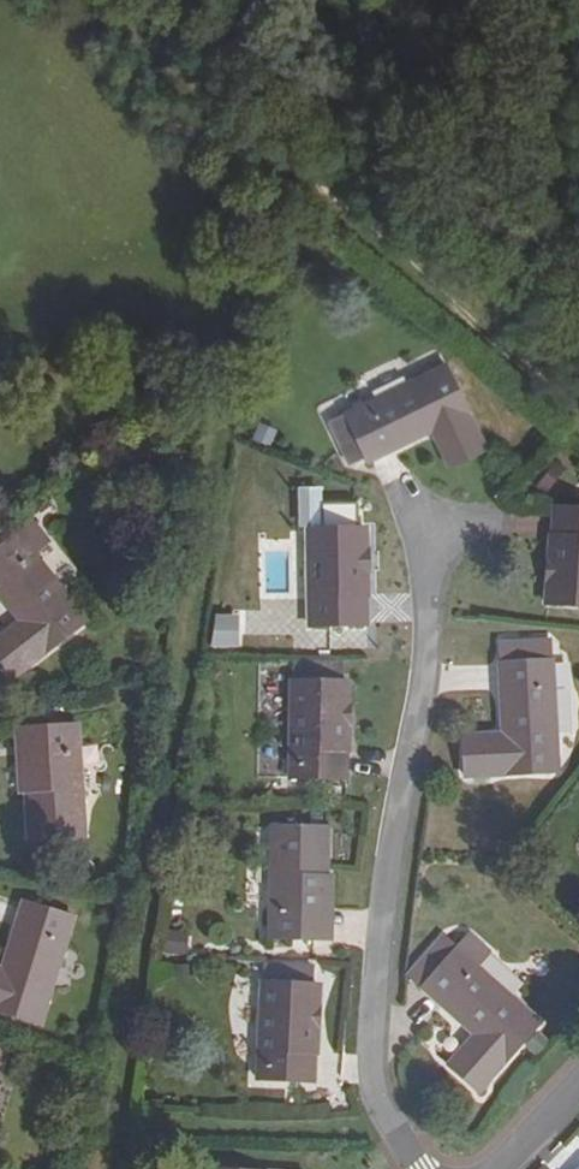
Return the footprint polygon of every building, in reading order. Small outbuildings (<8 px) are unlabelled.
[(329,418),(345,453),(362,445),(367,456),(369,460),(431,431),(449,466),(486,449),(445,364),(329,418)] [(350,463),(367,456),(362,445),(345,453),(350,463)] [(552,492),(567,466),(553,458),(538,483),(552,492)] [(552,509),(544,605),(578,608),(578,510),(552,509)] [(366,530),(308,531),(309,628),(368,627),(366,530)] [(19,535),(0,549),(0,599),(18,622),(0,636),(0,661),(14,679),(86,622),(19,535)] [(550,643),(513,644),(514,665),(499,666),(504,735),(505,751),(489,752),(489,736),(464,737),(468,780),(558,774),(553,679),(551,662),(550,643)] [(498,645),(499,666),(514,665),(513,644),(498,645)] [(293,684),(290,684),(289,779),(347,780),(348,684),(343,684),(344,666),(292,666),(293,684)] [(76,727),(32,730),(36,800),(27,801),(29,840),(84,838),(76,727)] [(36,800),(32,730),(22,732),(27,801),(36,800)] [(504,735),(489,736),(489,752),(505,751),(504,735)] [(269,938),(315,939),(317,868),(326,868),(327,830),(273,828),(269,938)] [(249,868),(248,905),(265,905),(266,869),(249,868)] [(317,868),(315,939),(324,939),(326,868),(317,868)] [(23,903),(1,969),(0,969),(0,1011),(40,1024),(73,918),(23,903)] [(470,935),(457,949),(478,968),(490,952),(470,935)] [(444,938),(418,967),(430,979),(422,989),(474,1035),(448,1065),(478,1093),(541,1023),(478,968),(457,949),(444,938)] [(256,1079),(315,1082),(320,986),(314,985),(315,969),(263,965),(261,987),(256,1079)] [(409,977),(422,989),(430,979),(418,967),(409,977)]
